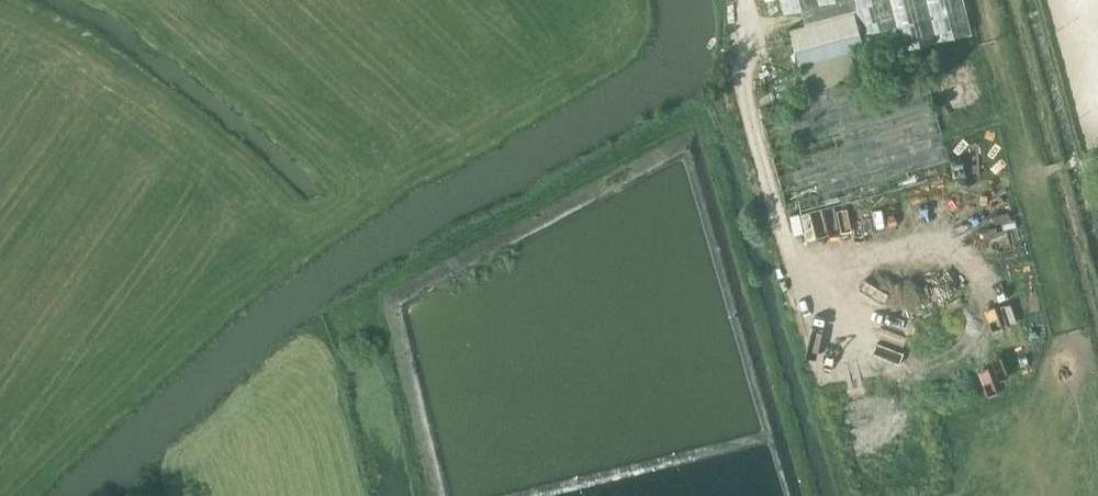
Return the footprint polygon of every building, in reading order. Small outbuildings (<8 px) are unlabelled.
[(781,11),(833,215),(1004,171),(961,0),(778,0),(781,11)]
